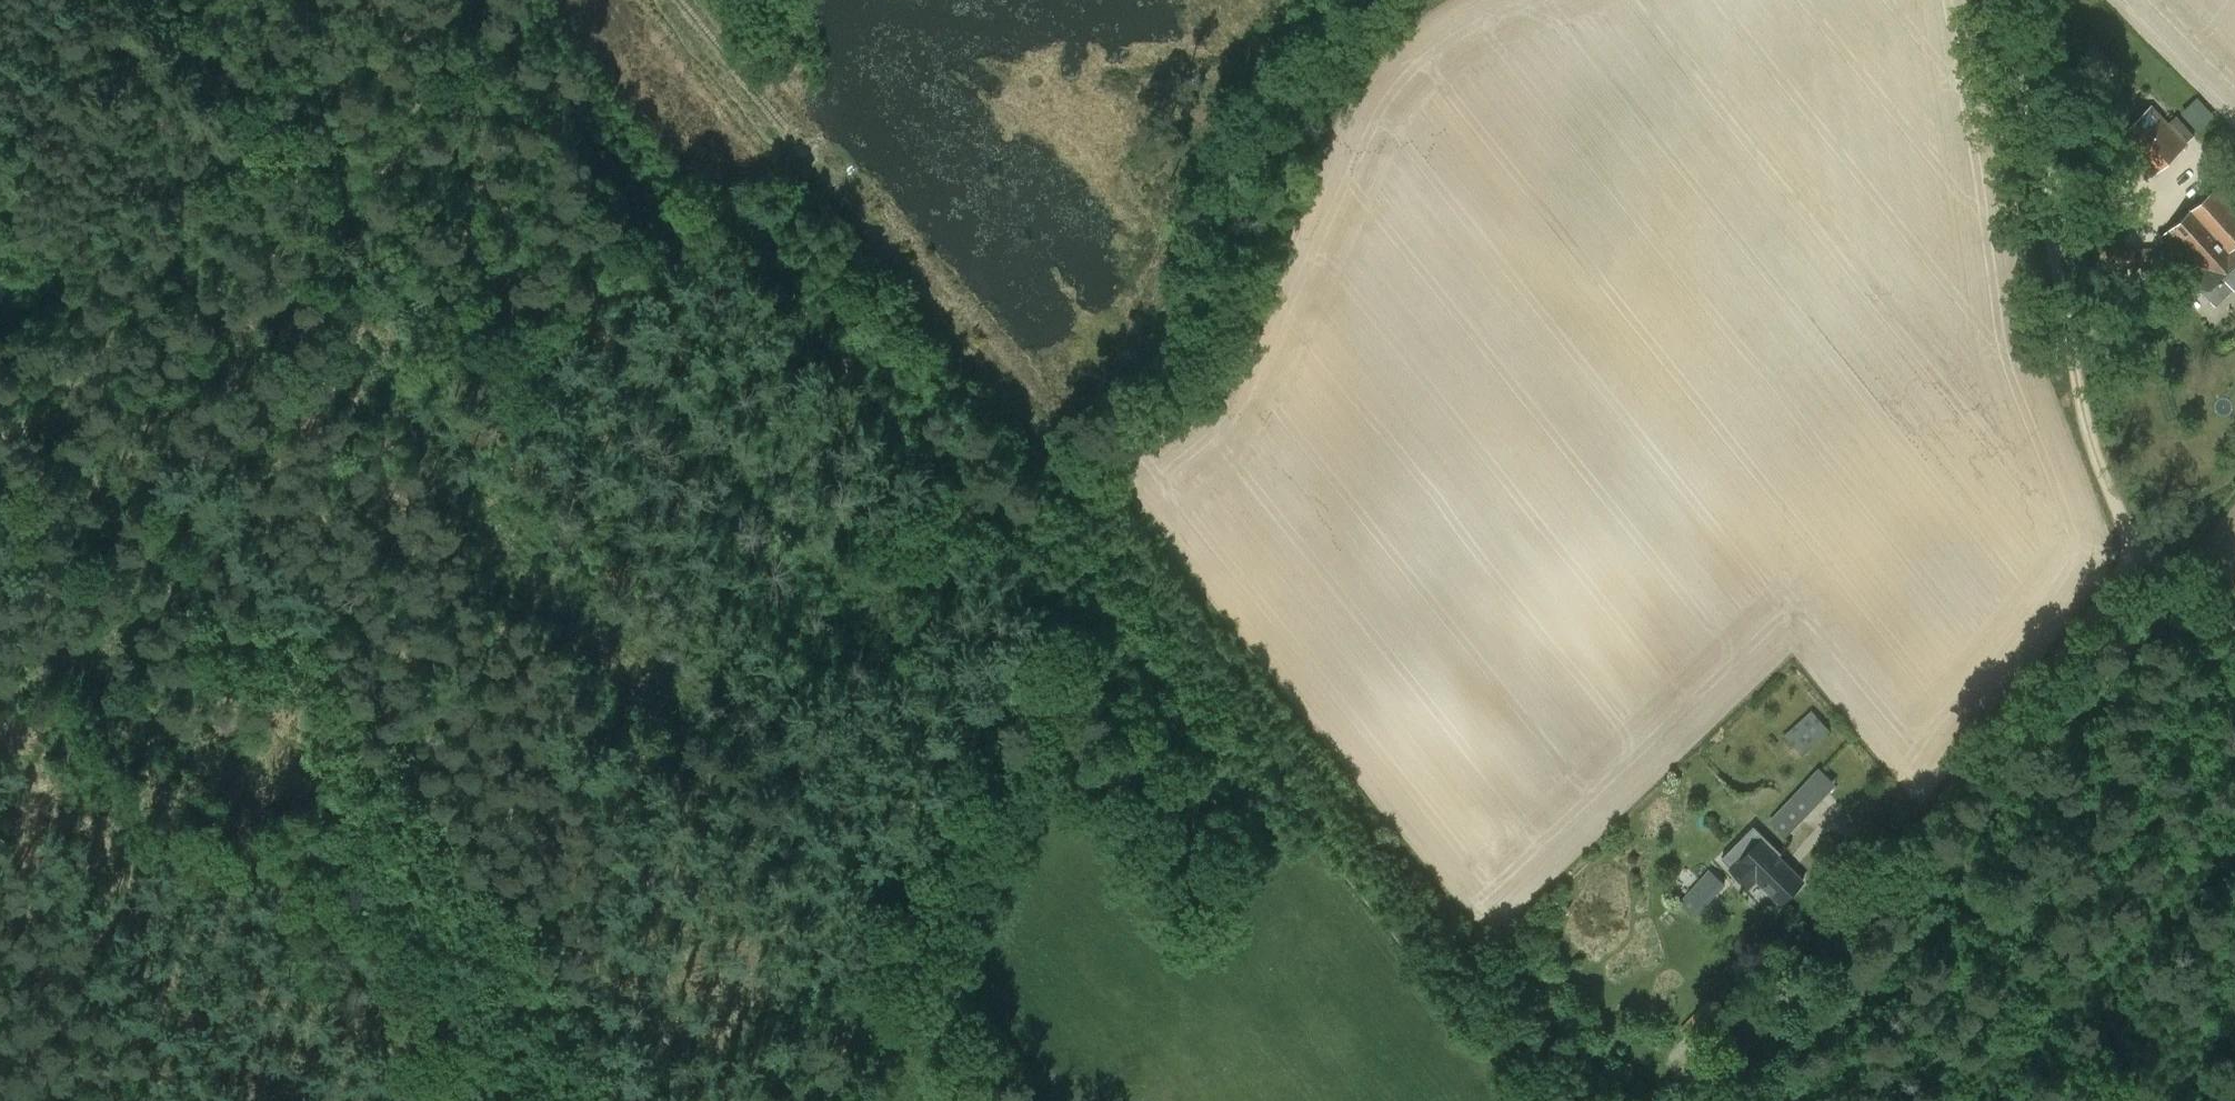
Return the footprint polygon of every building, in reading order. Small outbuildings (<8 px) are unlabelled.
[(2151,106),(2114,139),(2150,178),(2187,144),(2151,106)] [(2220,183),(2160,237),(2181,260),(2178,263),(2215,303),(2234,284),(2234,199),(2220,183)] [(2101,240),(2101,280),(2126,279),(2125,268),(2153,266),(2153,248),(2125,249),(2125,238),(2101,240)] [(1812,710),(1786,736),(1804,754),(1830,728),(1812,710)] [(1794,796),(1771,822),(1787,837),(1811,811),(1794,796)] [(1780,902),(1802,881),(1778,855),(1781,852),(1754,824),(1721,856),(1744,882),(1752,874),(1780,902)] [(1709,870),(1680,902),(1696,917),(1725,885),(1709,870)]
